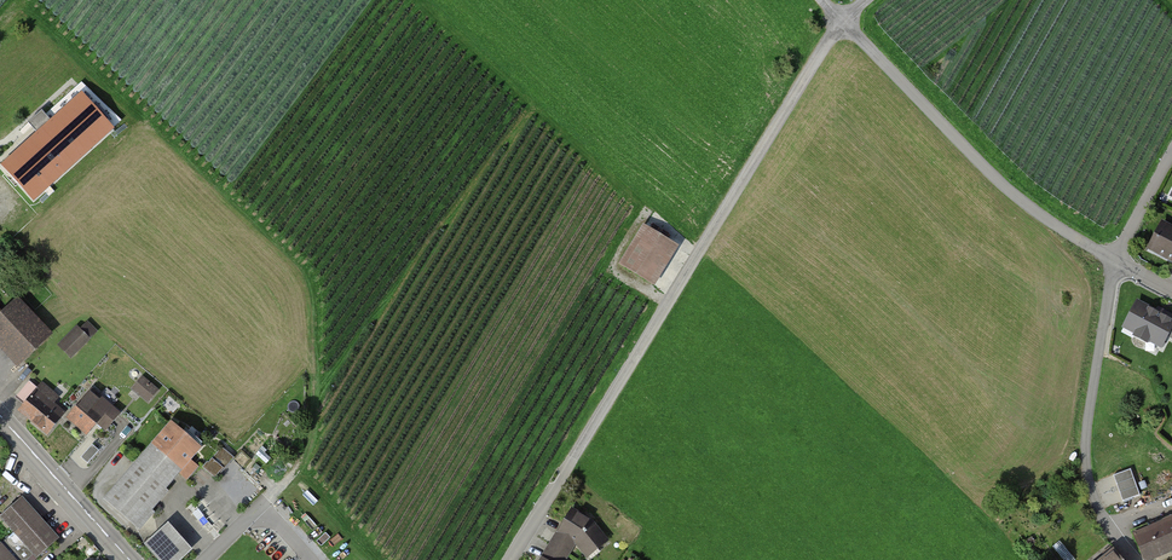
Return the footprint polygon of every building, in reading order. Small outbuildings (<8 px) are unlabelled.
[(113,129),(79,92),(0,165),(0,170),(31,203),(113,129)] [(1171,262),(1171,224),(1162,219),(1147,250),(1171,262)] [(649,279),(670,242),(642,227),(622,263),(649,279)] [(1137,302),(1123,329),(1160,347),(1166,334),(1171,337),(1171,320),(1137,302)] [(13,305),(0,317),(0,336),(22,358),(44,337),(13,305)] [(87,323),(63,346),(71,355),(95,331),(87,323)] [(160,390),(142,375),(131,389),(149,403),(160,390)] [(26,402),(19,410),(47,433),(65,412),(28,382),(17,396),(26,402)] [(120,414),(90,389),(67,416),(88,434),(100,419),(110,427),(120,414)] [(171,423),(151,446),(179,470),(183,474),(192,464),(188,460),(199,447),(171,423)] [(99,450),(92,445),(81,458),(88,463),(99,450)] [(133,523),(179,470),(151,446),(105,500),(133,523)] [(230,458),(221,450),(205,468),(214,476),(230,458)] [(1140,494),(1130,469),(1113,475),(1123,501),(1140,494)] [(22,496),(0,516),(14,531),(33,553),(36,558),(59,538),(22,496)] [(588,554),(606,540),(592,523),(572,511),(560,531),(576,540),(588,554)] [(1132,531),(1145,559),(1171,549),(1171,519),(1152,528),(1150,523),(1132,531)] [(167,523),(143,543),(158,559),(177,559),(190,549),(167,523)] [(14,531),(0,543),(0,559),(26,559),(33,553),(14,531)] [(556,537),(546,553),(558,559),(564,559),(572,547),(556,537)] [(1060,541),(1053,546),(1064,559),(1075,559),(1060,541)] [(1101,559),(1123,559),(1114,550),(1101,559)]
